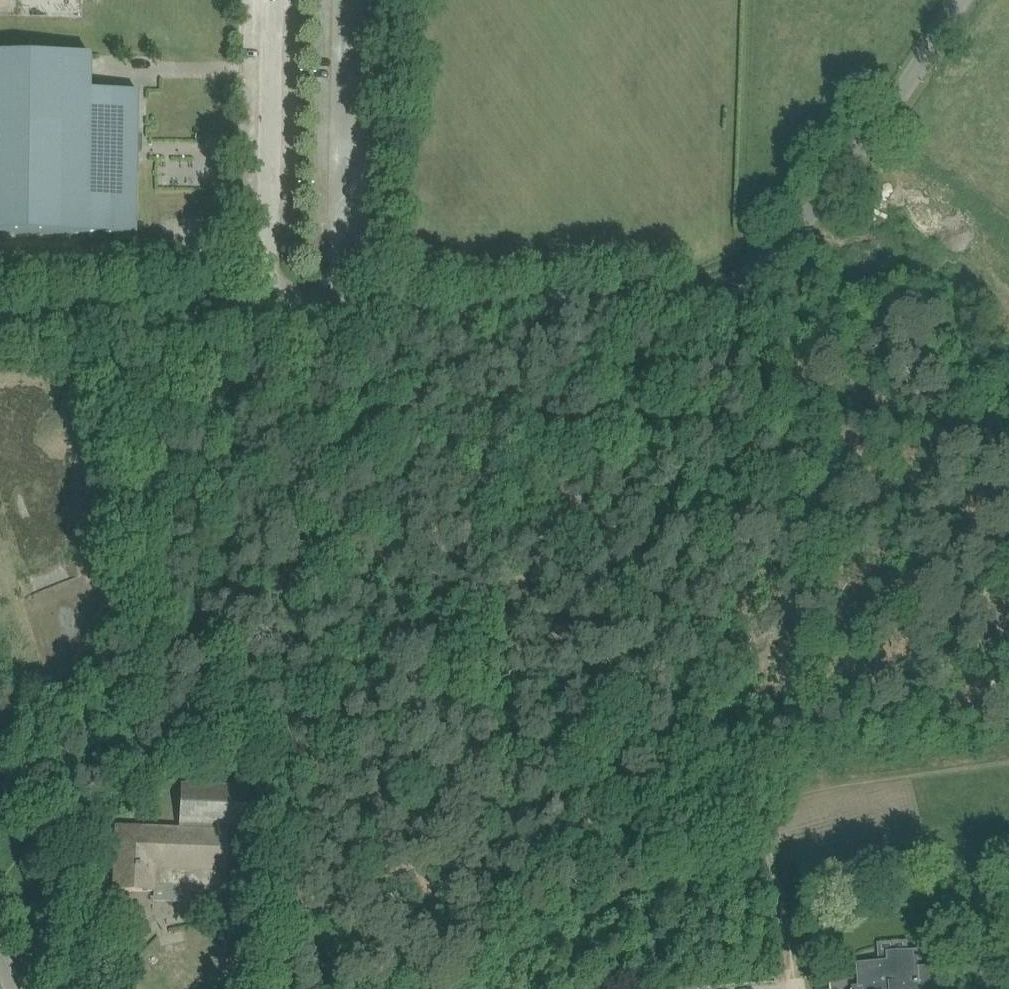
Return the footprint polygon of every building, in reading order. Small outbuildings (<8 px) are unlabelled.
[(0,54),(0,234),(136,235),(138,91),(90,91),(91,55),(0,54)] [(181,785),(179,830),(116,827),(113,891),(153,893),(153,887),(220,890),(221,872),(226,872),(228,827),(260,828),(261,787),(181,785)] [(854,985),(854,988),(939,988),(937,972),(937,965),(920,966),(918,950),(909,950),(909,940),(878,942),(879,963),(858,964),(859,984),(854,985)]
